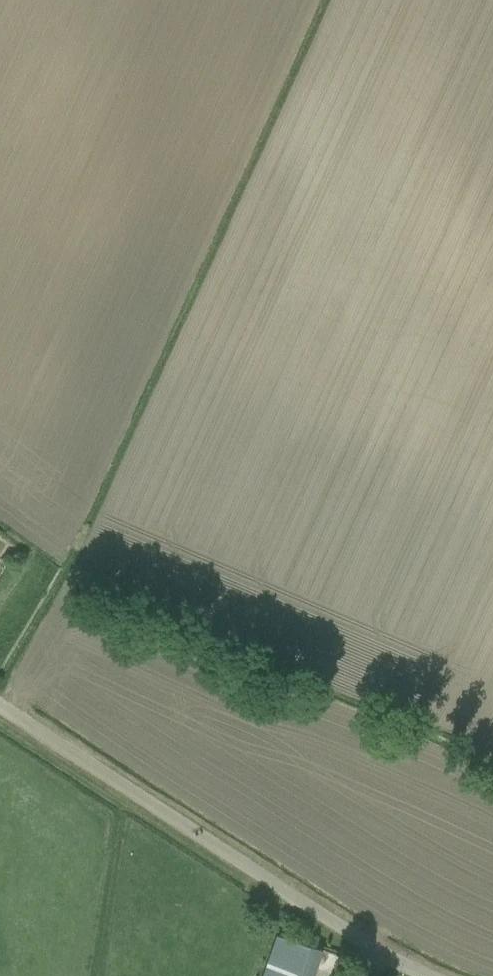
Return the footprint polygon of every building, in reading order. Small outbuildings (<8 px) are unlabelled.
[(310,946),(277,935),(263,975),(300,975),(310,946)] [(333,975),(342,954),(328,949),(320,971),(333,975)]
